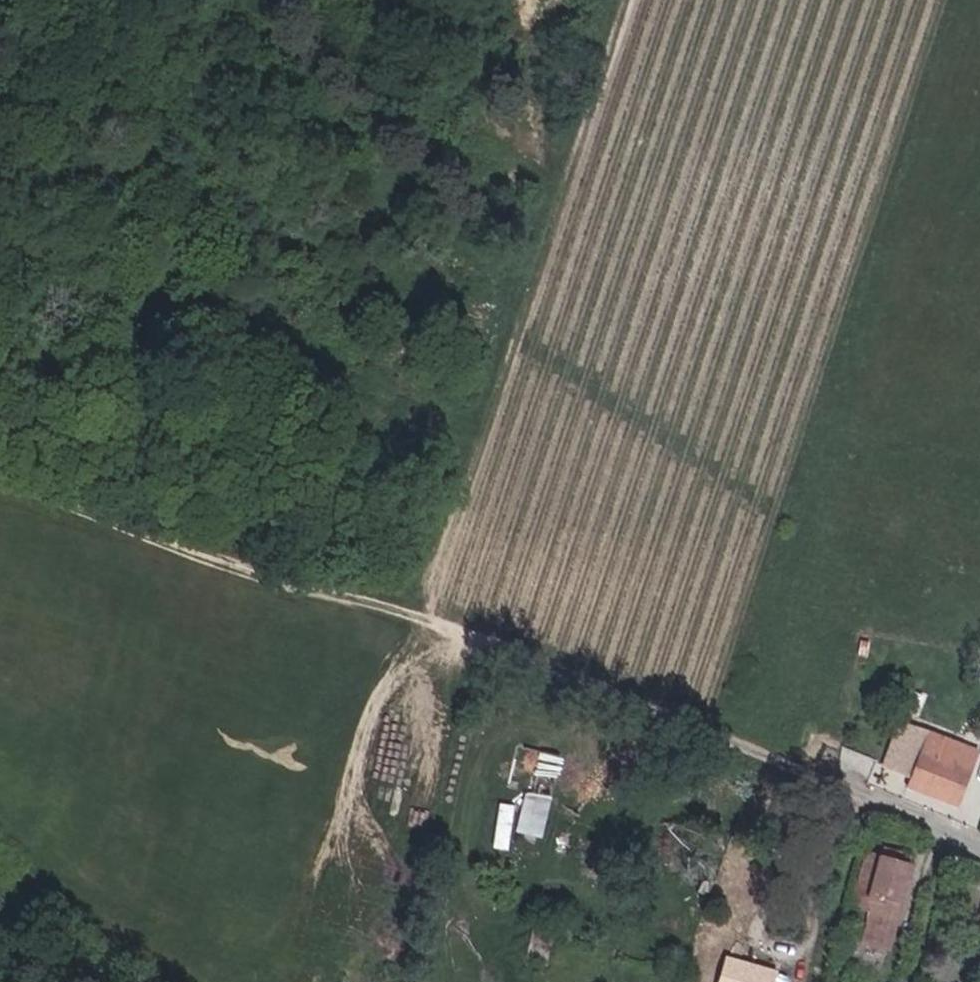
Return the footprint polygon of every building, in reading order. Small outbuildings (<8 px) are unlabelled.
[(923,773),(970,792),(979,761),(979,742),(909,715),(892,760),(923,773)] [(917,785),(966,804),(970,792),(923,773),(917,785)] [(888,953),(909,881),(895,878),(899,860),(876,853),(860,905),(881,911),(870,947),(888,953)] [(899,860),(895,878),(909,881),(914,865),(899,860)] [(777,967),(722,954),(715,981),(773,981),(777,967)]
